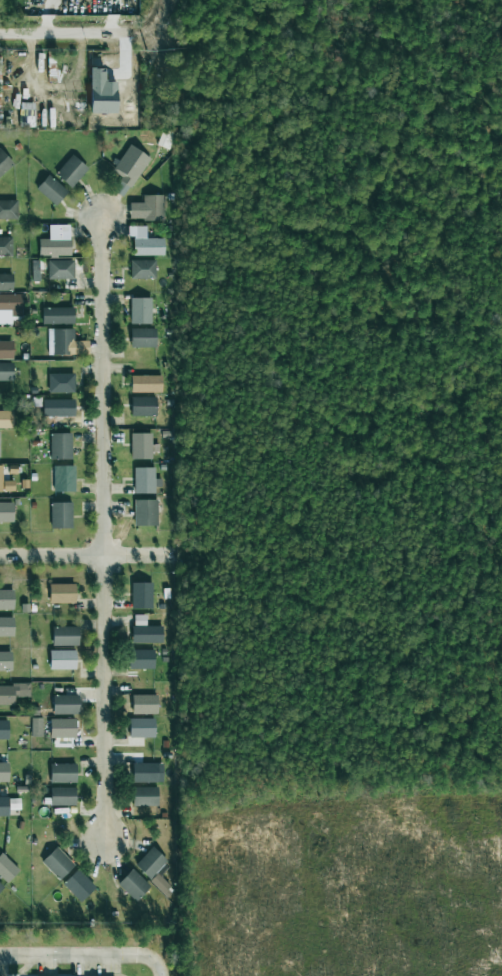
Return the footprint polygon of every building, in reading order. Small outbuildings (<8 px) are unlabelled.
[(116,113),(116,81),(104,81),(104,68),(89,68),(89,112),(116,113)] [(113,190),(124,197),(150,157),(129,144),(112,171),(121,177),(113,190)] [(14,163),(0,148),(0,176),(14,163)] [(55,174),(71,187),(88,168),(72,154),(55,174)] [(67,191),(48,174),(36,188),(55,205),(67,191)] [(143,221),(165,220),(164,195),(143,195),(143,221)] [(0,200),(0,219),(18,219),(17,199),(0,200)] [(164,238),(146,238),(146,226),(128,226),(128,236),(132,236),(132,255),(164,255),(164,238)] [(0,236),(0,256),(12,256),(11,236),(0,236)] [(70,238),(38,239),(38,256),(70,255),(70,238)] [(74,278),(74,259),(47,260),(48,279),(74,278)] [(156,259),(130,259),(130,279),(156,278),(156,259)] [(12,290),(12,273),(0,273),(0,290),(12,290)] [(12,316),(21,317),(22,294),(0,294),(0,324),(12,324),(12,316)] [(151,297),(129,298),(130,324),(152,323),(151,297)] [(74,323),(74,307),(42,307),(42,324),(74,323)] [(74,328),(48,328),(48,354),(89,354),(88,340),(74,341),(74,328)] [(156,328),(130,328),(130,347),(156,347),(156,328)] [(12,340),(0,340),(0,358),(13,358),(12,340)] [(12,362),(0,362),(0,380),(12,380),(12,362)] [(48,392),(74,392),(74,373),(48,373),(48,392)] [(162,391),(162,375),(130,375),(131,392),(162,391)] [(131,415),(157,416),(157,397),(131,396),(131,415)] [(42,416),(74,415),(74,399),(42,399),(42,416)] [(13,427),(13,410),(0,410),(0,427),(13,427)] [(50,432),(50,458),(71,459),(72,433),(50,432)] [(131,433),(130,458),(152,459),(152,433),(131,433)] [(0,465),(0,490),(14,490),(14,480),(3,480),(2,465),(0,465)] [(75,465),(54,465),(53,491),(74,491),(75,465)] [(155,467),(133,467),(134,493),(156,492),(155,467)] [(158,525),(157,499),(133,499),(134,525),(158,525)] [(0,502),(0,522),(13,522),(13,502),(0,502)] [(72,527),(72,502),(50,502),(51,528),(72,527)] [(131,607),(152,608),(153,582),(131,582),(131,607)] [(49,583),(49,603),(75,602),(75,583),(49,583)] [(13,609),(13,589),(0,590),(0,609),(13,609)] [(132,642),(163,642),(163,625),(146,625),(146,614),(132,614),(132,642)] [(0,617),(0,636),(13,636),(14,617),(0,617)] [(52,626),(52,645),(78,645),(77,626),(52,626)] [(154,649),(129,649),(128,668),(154,668),(154,649)] [(75,650),(49,650),(50,669),(75,669),(75,650)] [(0,651),(0,670),(11,670),(11,651),(0,651)] [(14,704),(14,696),(30,696),(29,684),(0,685),(0,704),(14,704)] [(52,713),(79,714),(79,695),(52,694),(52,713)] [(158,713),(157,694),(132,695),(132,713),(158,713)] [(76,737),(76,718),(50,718),(50,737),(76,737)] [(155,718),(129,718),(129,737),(155,737),(155,718)] [(8,739),(8,720),(0,720),(0,739),(8,739)] [(0,762),(0,781),(8,781),(8,762),(0,762)] [(50,764),(50,782),(76,782),(76,763),(50,764)] [(164,763),(132,763),(132,782),(158,782),(158,772),(164,772),(164,763)] [(75,787),(50,787),(50,805),(75,805),(75,787)] [(159,787),(132,787),(132,806),(158,806),(159,787)] [(8,816),(8,808),(19,808),(19,797),(0,797),(0,816),(8,816)] [(41,861),(58,879),(74,865),(57,846),(41,861)] [(150,879),(168,860),(153,846),(135,865),(150,879)] [(1,852),(0,853),(0,875),(7,882),(19,869),(1,852)] [(62,883),(80,902),(95,887),(78,868),(62,883)] [(150,886),(131,868),(117,884),(136,902),(150,886)] [(168,897),(175,890),(157,873),(150,880),(168,897)]
